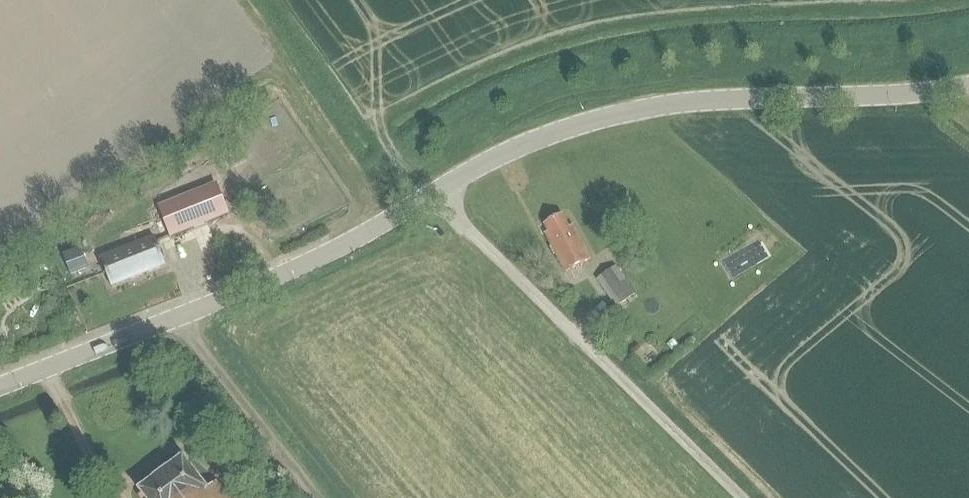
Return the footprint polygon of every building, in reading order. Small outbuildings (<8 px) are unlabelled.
[(216,184),(158,207),(171,239),(229,215),(216,184)] [(566,273),(590,260),(572,226),(568,229),(561,216),(546,225),(550,232),(545,234),(566,273)] [(111,288),(165,266),(154,238),(100,260),(111,288)] [(74,274),(92,268),(85,247),(67,253),(74,274)] [(636,295),(616,266),(597,280),(616,308),(636,295)] [(667,344),(672,351),(678,345),(673,339),(667,344)] [(236,491),(230,495),(216,483),(207,490),(183,459),(140,491),(145,497),(241,497),(236,491)]
